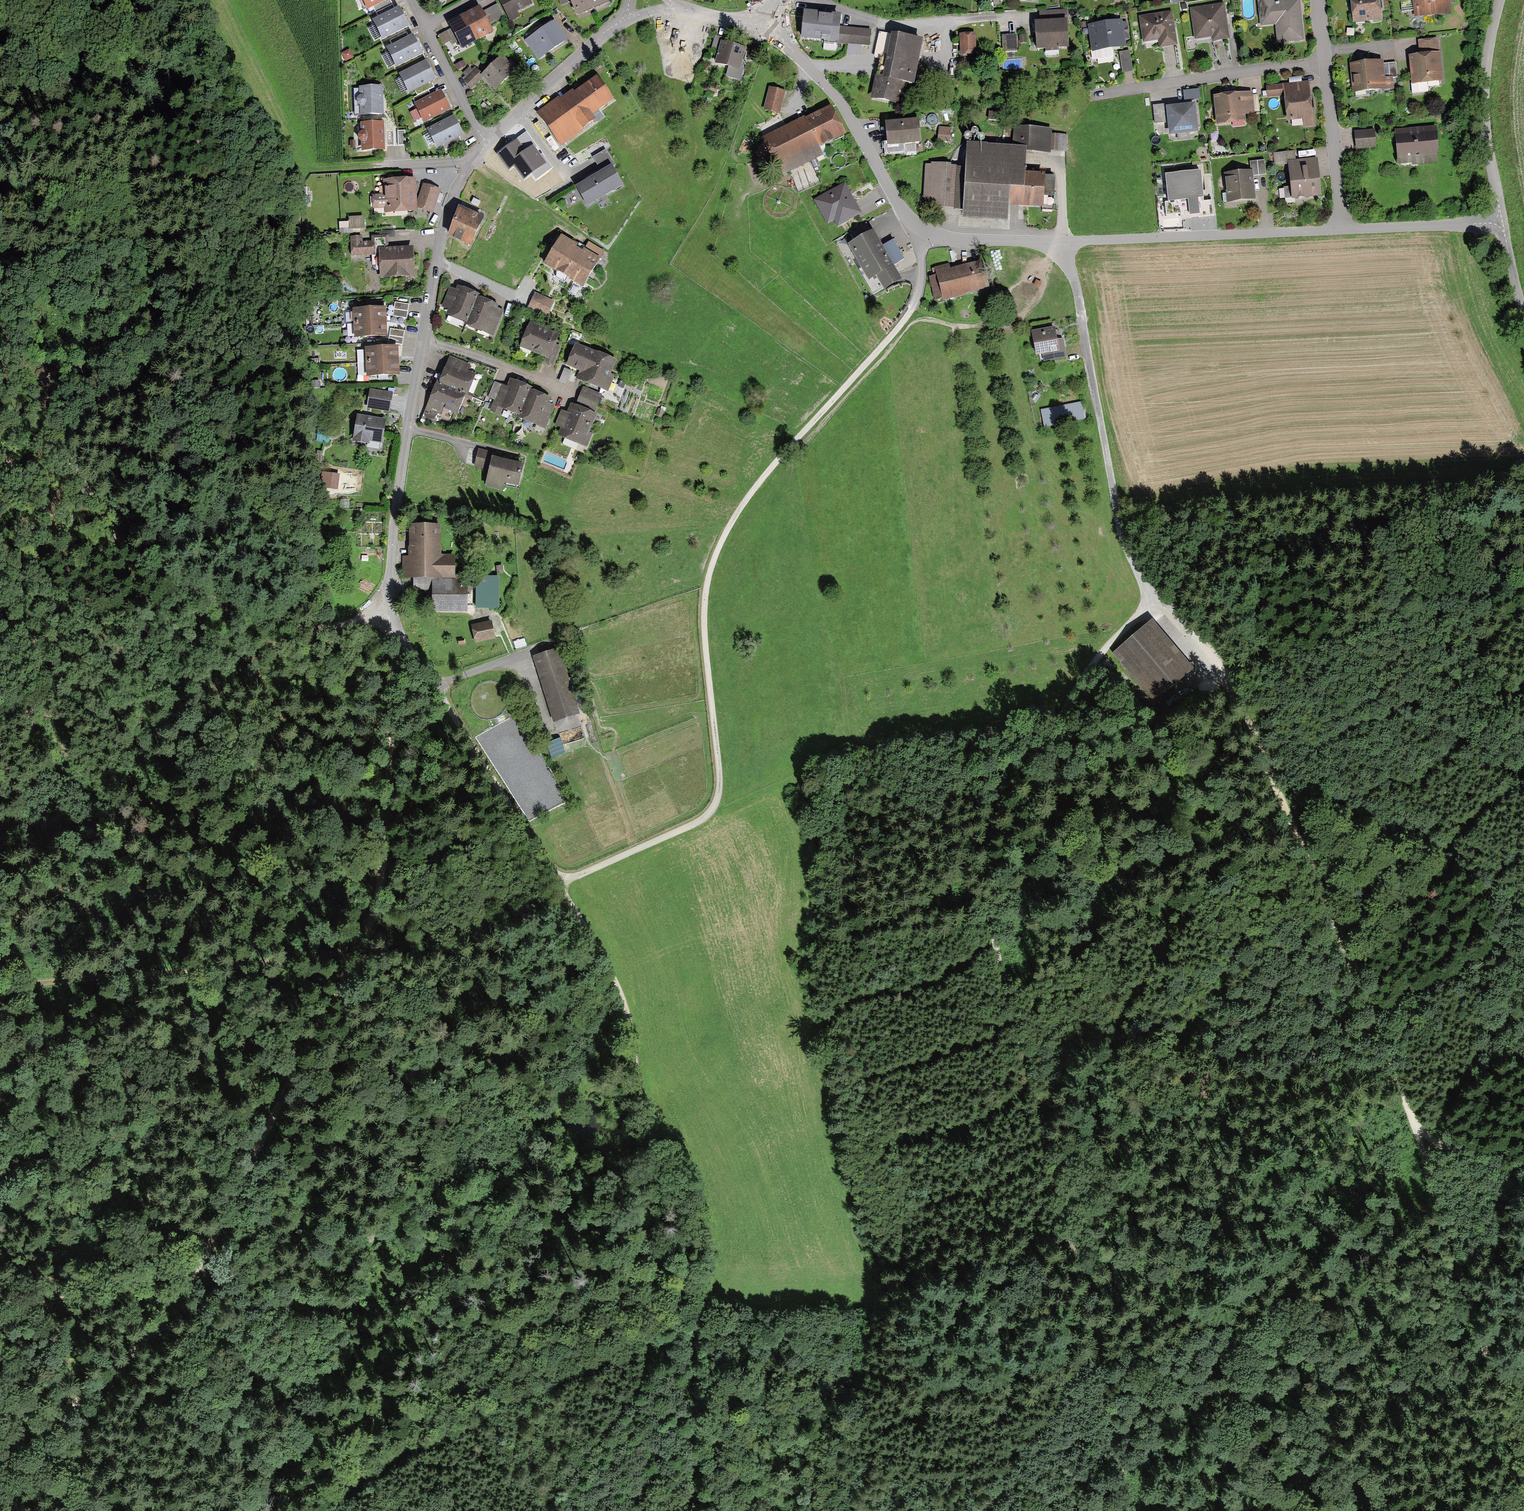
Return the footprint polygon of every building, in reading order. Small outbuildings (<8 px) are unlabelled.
[(366,11),(387,0),(361,0),(366,11)] [(509,22),(518,17),(515,12),(530,4),(527,0),(498,0),(497,1),(509,22)] [(576,14),(592,7),(589,0),(570,0),(576,14)] [(1259,26),(1275,24),(1277,41),(1302,39),(1299,0),(1281,0),(1275,0),(1257,0),(1259,26)] [(1379,0),(1350,0),(1352,23),(1381,20),(1379,0)] [(1414,16),(1450,12),(1449,0),(1412,0),(1414,16)] [(1222,4),(1188,9),(1192,37),(1207,35),(1208,40),(1227,37),(1222,4)] [(464,18),(476,41),(491,33),(478,10),(464,18)] [(374,24),(382,39),(405,27),(397,11),(374,24)] [(1169,11),(1139,15),(1143,40),(1157,38),(1158,46),(1174,44),(1169,11)] [(805,14),(803,36),(837,40),(839,27),(840,18),(805,14)] [(1067,17),(1033,19),(1034,48),(1068,46),(1067,17)] [(448,26),(461,49),(476,41),(464,18),(448,26)] [(1120,21),(1088,25),(1091,48),(1123,44),(1120,21)] [(525,42),(537,60),(565,41),(553,24),(525,42)] [(837,40),(837,43),(870,46),(871,31),(839,27),(837,40)] [(958,33),(959,55),(973,54),(972,32),(958,33)] [(920,41),(880,33),(875,58),(883,60),(875,98),(897,103),(902,80),(911,82),(920,41)] [(1014,34),(1000,35),(1001,50),(1015,50),(1014,34)] [(1416,40),(1418,53),(1408,54),(1411,82),(1441,79),(1436,37),(1416,40)] [(388,50),(396,66),(419,55),(411,39),(388,50)] [(721,39),(715,66),(737,71),(743,44),(721,39)] [(750,46),(747,62),(756,64),(759,48),(750,46)] [(1131,70),(1128,51),(1119,53),(1122,72),(1131,70)] [(481,78),(494,91),(514,72),(501,58),(481,78)] [(1395,62),(1350,65),(1352,92),(1392,89),(1391,77),(1396,77),(1395,62)] [(400,77),(409,93),(432,80),(423,64),(400,77)] [(537,115),(559,146),(591,123),(587,116),(609,100),(595,80),(573,95),(571,93),(558,103),(557,101),(537,115)] [(1308,81),(1266,85),(1267,97),(1284,95),(1287,120),(1302,118),(1302,126),(1312,125),(1308,81)] [(1187,102),(1203,99),(1201,88),(1185,91),(1187,102)] [(357,89),(358,116),(381,116),(381,89),(357,89)] [(415,106),(423,123),(447,110),(439,93),(415,106)] [(1256,93),(1214,95),(1216,121),(1242,120),(1242,113),(1257,112),(1256,93)] [(762,117),(779,121),(784,100),(767,95),(762,117)] [(1167,118),(1166,106),(1166,104),(1152,105),(1153,119),(1167,118)] [(1195,130),(1193,104),(1166,106),(1167,118),(1168,132),(1195,130)] [(812,148),(817,145),(841,133),(830,110),(806,122),(808,126),(799,130),(796,123),(765,138),(782,174),(816,157),(812,148)] [(998,120),(998,112),(987,111),(987,119),(998,120)] [(915,118),(885,120),(887,143),(917,141),(915,118)] [(428,132),(436,147),(460,135),(452,120),(428,132)] [(361,125),(361,152),(382,152),(382,125),(361,125)] [(1012,144),(965,142),(964,166),(923,164),(921,206),(961,207),(960,215),(1004,217),(1005,203),(1051,205),(1053,174),(1022,173),(1023,148),(1065,150),(1066,134),(1049,134),(1049,129),(1013,127),(1012,144)] [(948,128),(937,127),(936,141),(947,142),(948,128)] [(1434,127),(1395,130),(1398,164),(1437,161),(1434,127)] [(1373,131),(1353,132),(1354,148),(1374,147),(1373,131)] [(525,150),(517,139),(498,153),(509,168),(514,164),(524,178),(546,162),(533,145),(525,150)] [(1273,163),(1287,161),(1294,161),(1293,151),(1272,153),(1273,163)] [(1294,161),(1287,161),(1291,198),(1320,195),(1316,159),(1294,161)] [(1249,161),(1250,171),(1250,175),(1264,174),(1262,160),(1249,161)] [(609,169),(576,187),(587,207),(620,188),(609,169)] [(1201,171),(1166,175),(1170,216),(1205,212),(1201,171)] [(1250,171),(1225,173),(1227,200),(1252,198),(1250,175),(1250,171)] [(385,209),(385,213),(413,212),(412,181),(384,182),(385,195),(372,195),(373,209),(385,209)] [(424,187),(416,207),(429,211),(437,192),(424,187)] [(858,213),(843,187),(817,202),(827,219),(833,216),(838,225),(858,213)] [(449,235),(470,245),(481,221),(460,211),(449,235)] [(867,229),(844,243),(867,279),(874,274),(882,287),(897,277),(867,229)] [(373,269),(382,268),(382,277),(412,276),(411,249),(387,250),(387,236),(373,237),(373,243),(353,244),(353,255),(373,255),(373,269)] [(561,239),(545,266),(582,287),(597,260),(561,239)] [(929,275),(937,304),(985,290),(976,261),(929,275)] [(468,320),(477,299),(478,297),(451,286),(442,309),(468,320)] [(536,295),(531,307),(546,313),(552,301),(536,295)] [(477,299),(468,320),(467,322),(493,333),(503,310),(477,299)] [(396,303),(395,318),(410,318),(410,304),(396,303)] [(355,311),(356,324),(384,322),(384,309),(355,311)] [(385,335),(384,322),(356,324),(356,337),(385,335)] [(556,336),(532,326),(524,345),(554,358),(559,347),(552,344),(556,336)] [(1052,327),(1030,331),(1034,353),(1041,352),(1043,359),(1064,356),(1060,337),(1054,339),(1052,327)] [(586,371),(593,353),(577,347),(570,364),(586,371)] [(367,349),(368,363),(397,362),(396,348),(367,349)] [(593,353),(586,371),(583,378),(603,386),(613,362),(593,353)] [(442,384),(462,393),(465,394),(472,375),(467,373),(469,365),(453,359),(442,384)] [(397,374),(397,362),(368,363),(358,363),(358,376),(397,374)] [(563,382),(569,383),(572,370),(566,369),(563,382)] [(462,393),(442,384),(439,383),(429,409),(426,408),(422,418),(438,421),(444,407),(454,412),(462,393)] [(521,413),(529,392),(530,390),(511,383),(507,393),(499,390),(494,403),(521,413)] [(599,407),(603,394),(585,387),(580,400),(599,407)] [(392,392),(370,389),(367,407),(389,411),(392,392)] [(529,392),(521,413),(519,416),(545,426),(554,402),(529,392)] [(1079,403),(1041,409),(1044,425),(1081,418),(1079,403)] [(593,416),(572,407),(570,414),(562,411),(557,425),(564,428),(561,435),(582,443),(593,416)] [(360,416),(356,439),(380,443),(384,420),(360,416)] [(495,454),(479,450),(475,466),(490,470),(488,478),(517,485),(522,466),(493,459),(495,454)] [(339,474),(323,472),(321,486),(338,488),(339,474)] [(436,526),(415,526),(415,556),(404,556),(404,577),(414,577),(414,586),(437,586),(462,586),(463,577),(453,577),(453,556),(436,556),(436,526)] [(496,578),(477,578),(477,606),(496,606),(496,578)] [(462,586),(437,586),(437,606),(462,606),(462,586)] [(1152,618),(1112,651),(1152,701),(1194,667),(1152,618)] [(491,625),(476,629),(479,639),(493,635),(491,625)] [(535,656),(554,724),(578,717),(559,649),(535,656)] [(530,813),(532,818),(542,813),(544,813),(565,803),(558,790),(552,793),(544,792),(545,786),(557,787),(552,778),(553,775),(543,754),(541,780),(530,785),(537,799),(536,813),(530,813)]
